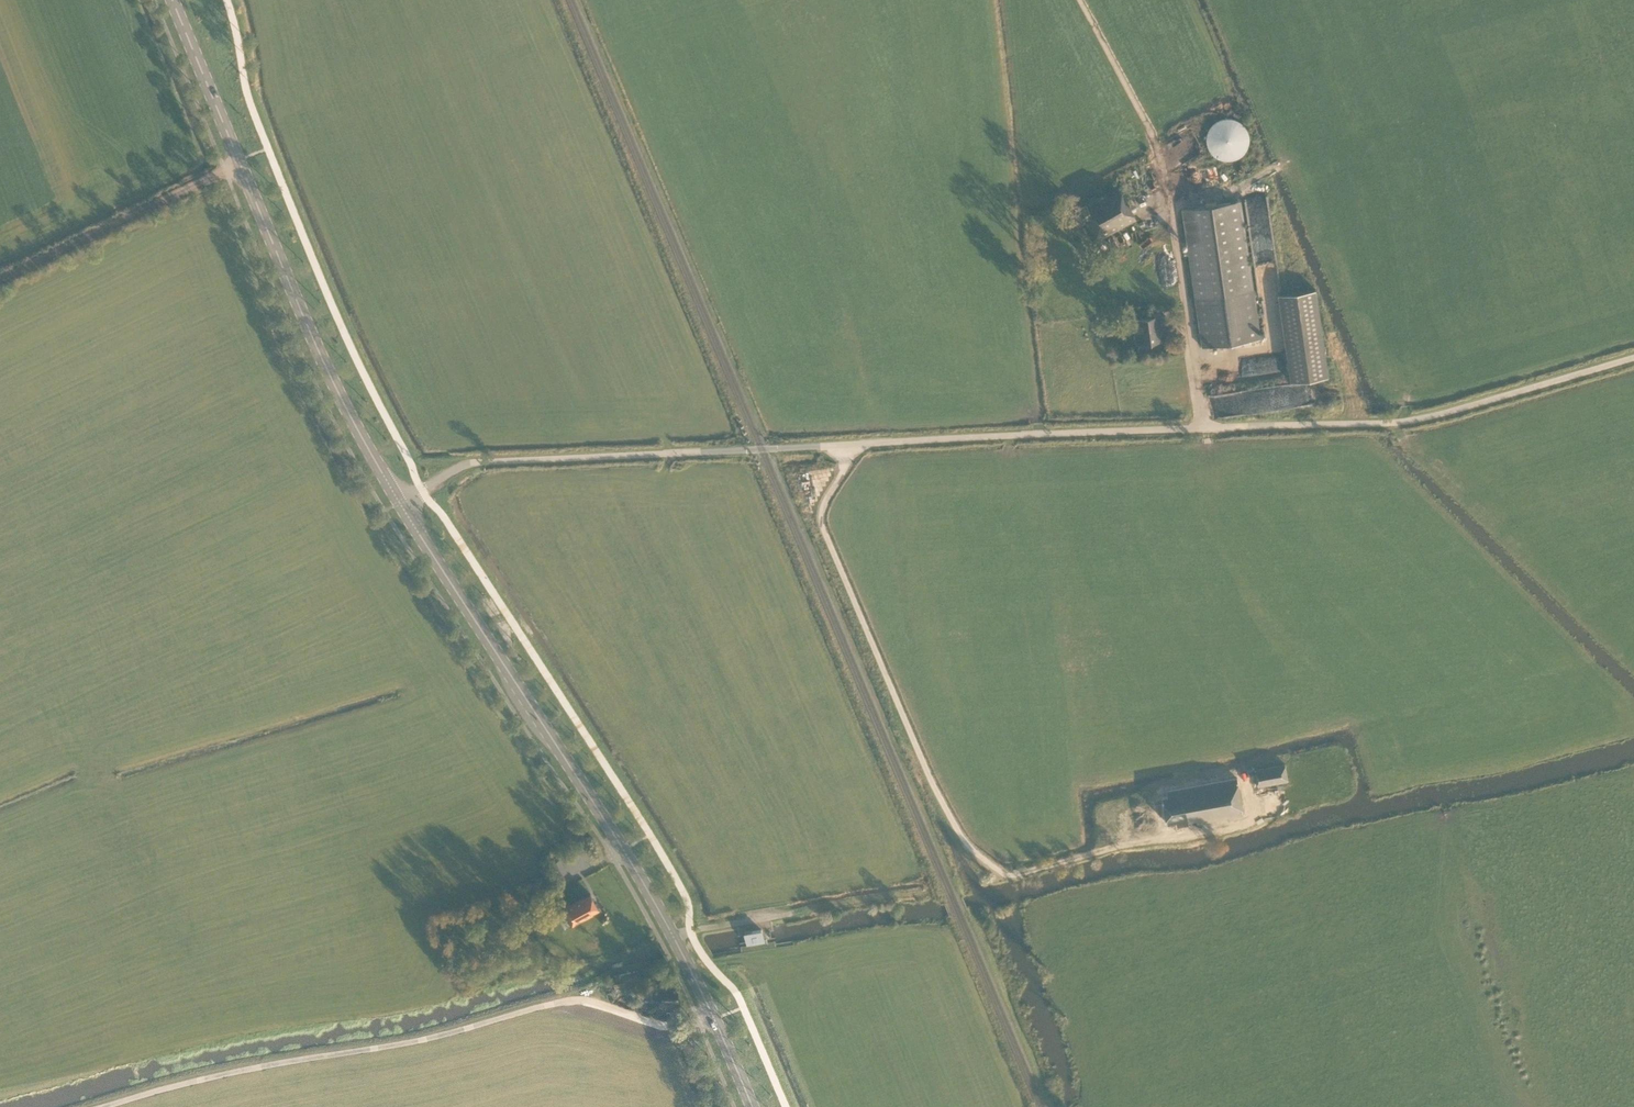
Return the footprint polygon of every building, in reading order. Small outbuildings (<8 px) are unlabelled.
[(1231,117),(1228,116),(1224,117),(1221,117),(1218,119),(1215,121),(1212,124),(1210,127),(1209,130),(1208,134),(1207,138),(1208,141),(1209,145),(1210,149),(1212,152),(1215,154),(1218,157),(1222,158),(1225,159),(1229,159),(1235,158),(1238,157),(1242,154),(1244,152),(1246,149),(1248,145),(1249,142),(1249,138),(1249,134),(1248,131),(1246,127),(1244,124),(1242,121),(1239,119),(1235,118),(1231,117)] [(1136,219),(1119,187),(1064,218),(1070,231),(1084,223),(1095,243),(1136,219)] [(1260,338),(1240,200),(1182,208),(1202,346),(1260,338)] [(1328,375),(1316,288),(1278,293),(1291,380),(1328,375)] [(1174,323),(1159,312),(1151,313),(1151,316),(1136,318),(1138,331),(1135,331),(1137,343),(1159,340),(1157,329),(1160,329),(1163,325),(1169,329),(1174,323)] [(1289,779),(1285,761),(1252,768),(1256,786),(1289,779)] [(1243,814),(1236,777),(1189,786),(1165,790),(1166,795),(1161,796),(1166,822),(1175,820),(1176,826),(1243,814)] [(1285,812),(1284,806),(1269,809),(1270,815),(1285,812)] [(559,876),(568,872),(560,857),(552,862),(559,876)] [(583,896),(564,906),(574,924),(592,913),(592,912),(599,908),(590,893),(583,897),(583,896)] [(763,939),(761,929),(752,930),(752,932),(746,933),(747,943),(765,940),(765,939),(763,939)]
